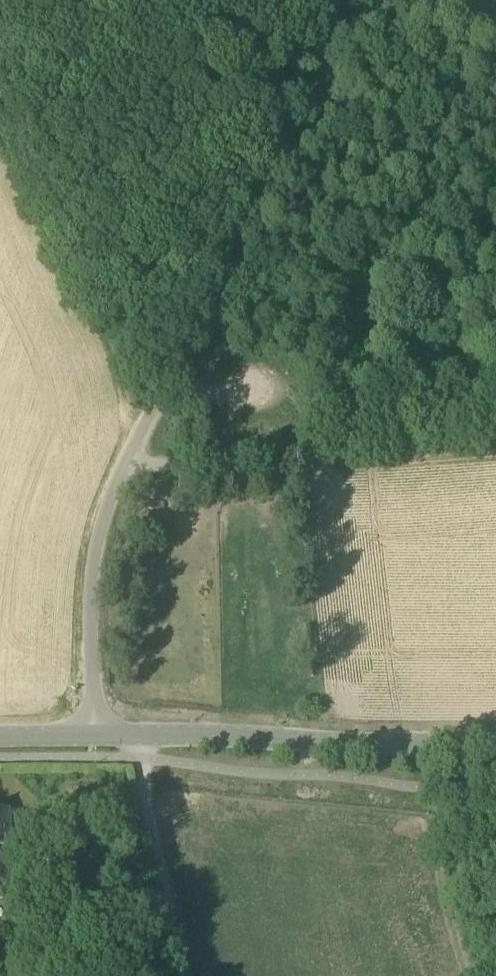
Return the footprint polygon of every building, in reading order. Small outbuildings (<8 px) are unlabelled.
[(11,846),(9,810),(0,811),(0,847),(11,846)]
